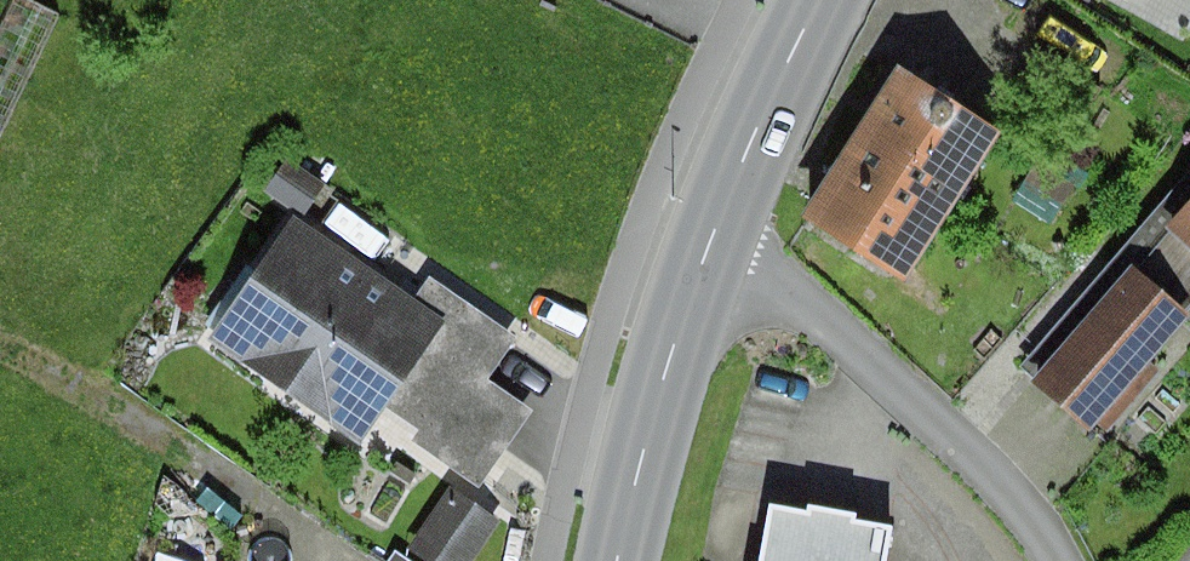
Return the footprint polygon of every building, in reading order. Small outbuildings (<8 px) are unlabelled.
[(31,0),(8,0),(0,17),(0,140),(60,14),(31,0)] [(1004,133),(899,66),(804,216),(909,282),(1004,133)] [(1076,183),(1038,161),(1026,181),(1063,204),(1076,183)] [(1167,227),(1171,231),(1189,247),(1189,201),(1167,227)] [(422,293),(296,208),(206,341),(362,446),(387,408),(420,430),(412,441),(482,488),(536,408),(491,378),(520,336),(432,277),(422,293)] [(1033,379),(1091,430),(1189,316),(1189,314),(1187,312),(1189,309),(1189,247),(1171,231),(1136,268),(1132,264),(1033,379)] [(449,488),(409,548),(427,560),(471,560),(499,520),(449,488)] [(769,504),(759,560),(888,560),(894,527),(769,504)]
